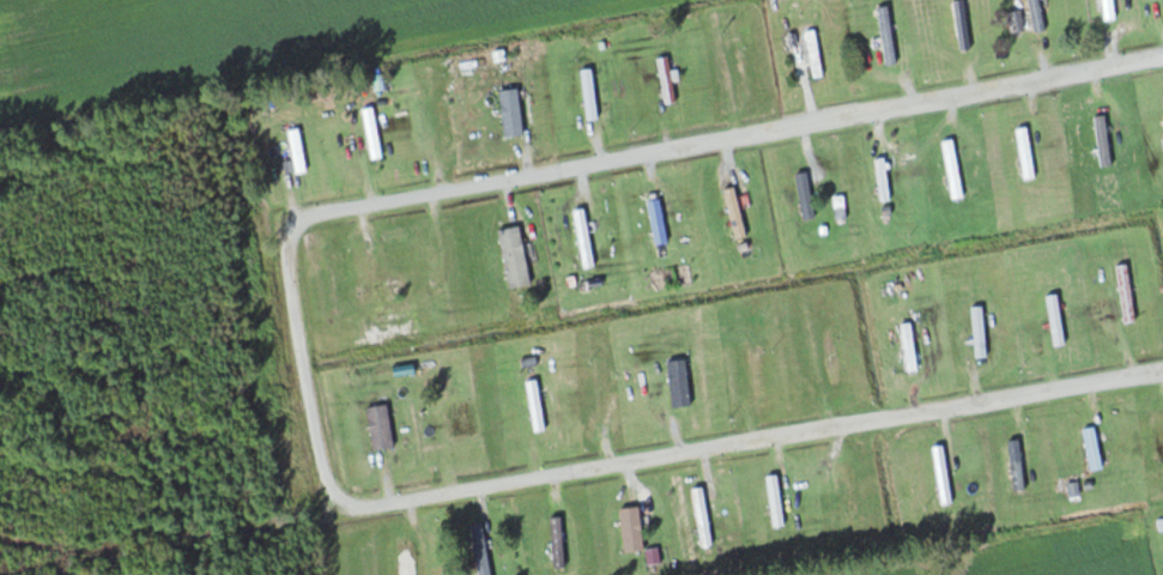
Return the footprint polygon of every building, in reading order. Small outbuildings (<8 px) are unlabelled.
[(950,47),(973,44),(967,0),(944,3),(950,47)] [(1043,0),(1030,0),(1035,33),(1048,30),(1043,0)] [(1104,21),(1118,19),(1116,0),(1102,0),(1104,21)] [(877,7),(885,65),(898,63),(890,6),(877,7)] [(827,74),(815,30),(799,34),(811,78),(827,74)] [(657,58),(666,105),(678,102),(669,56),(657,58)] [(582,69),(586,120),(599,119),(595,67),(582,69)] [(526,136),(522,89),(501,91),(505,137),(526,136)] [(362,108),(370,160),(382,158),(375,106),(362,108)] [(1015,129),(1024,180),(1038,178),(1029,127),(1015,129)] [(942,142),(952,200),(966,197),(955,139),(942,142)] [(805,220),(818,217),(807,172),(794,175),(805,220)] [(721,185),(732,240),(744,238),(734,182),(721,185)] [(647,199),(658,256),(669,254),(658,196),(647,199)] [(574,210),(584,268),(596,266),(586,208),(574,210)] [(523,227),(501,230),(510,289),(532,286),(523,227)] [(1125,324),(1138,322),(1130,263),(1117,265),(1125,324)] [(971,303),(982,362),(995,359),(983,301),(971,303)] [(922,372),(912,321),(899,324),(910,374),(922,372)] [(693,406),(689,358),(669,360),(674,408),(693,406)] [(1154,414),(1162,464),(1162,413),(1154,414)] [(1007,443),(1017,494),(1029,491),(1019,440),(1007,443)] [(934,447),(942,505),(954,504),(946,445),(934,447)] [(767,475),(771,525),(785,524),(781,474),(767,475)] [(701,540),(714,537),(704,487),(691,489),(701,540)] [(489,531),(476,531),(476,574),(489,574),(489,531)] [(405,574),(416,574),(411,542),(400,543),(405,574)]
